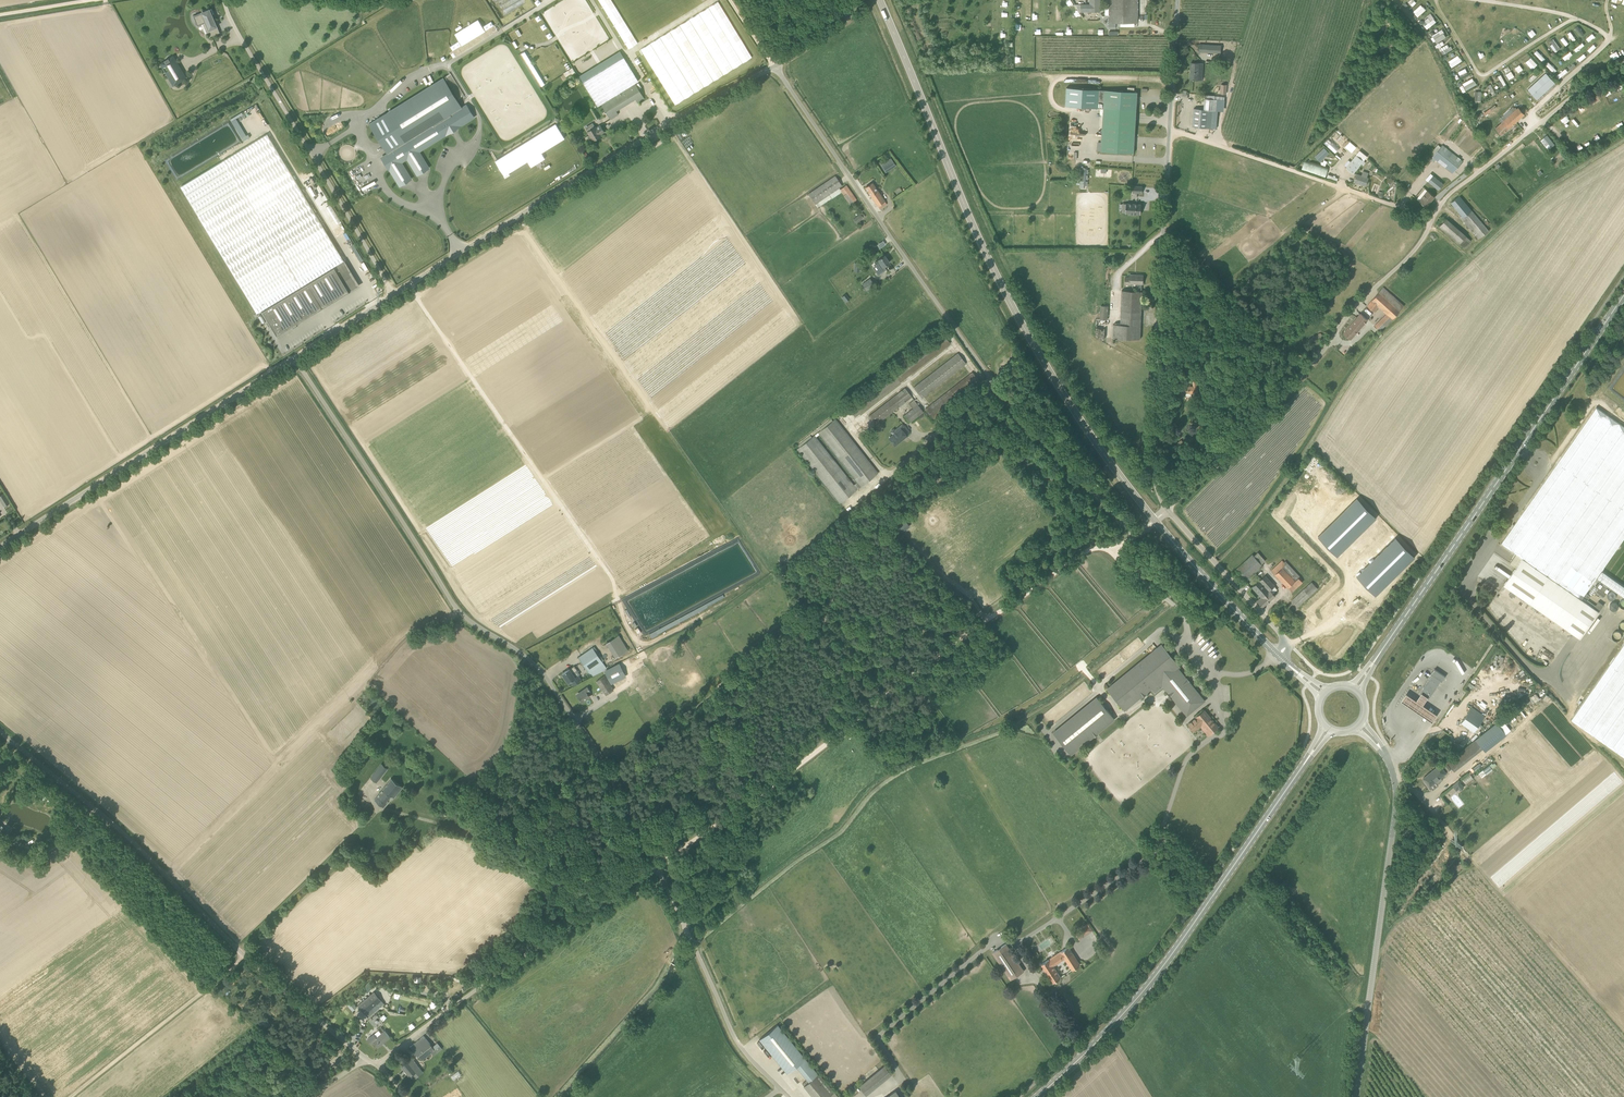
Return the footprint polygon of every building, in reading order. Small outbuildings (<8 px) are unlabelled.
[(601,104),(635,83),(638,81),(624,57),(589,0),(555,0),(539,10),(583,82),(598,106),(601,104)] [(1100,12),(1100,0),(1090,0),(1090,12),(1100,12)] [(1138,0),(1109,0),(1109,23),(1109,27),(1116,27),(1116,23),(1138,23),(1138,0)] [(1413,11),(1418,16),(1426,9),(1421,4),(1413,11)] [(194,16),(198,25),(206,21),(209,29),(207,30),(210,37),(220,32),(214,17),(213,18),(212,15),(214,14),(212,9),(210,9),(209,7),(202,11),(202,13),(194,16)] [(1427,29),(1436,21),(1431,14),(1424,19),(1427,22),(1424,25),(1427,29)] [(1574,28),(1581,36),(1584,34),(1577,25),(1574,28)] [(1442,29),(1432,35),(1436,43),(1446,37),(1442,29)] [(1570,31),(1567,33),(1573,41),(1576,39),(1570,31)] [(1588,41),(1595,36),(1592,33),(1586,38),(1588,41)] [(1560,39),(1565,45),(1568,43),(1563,36),(1560,39)] [(1552,44),(1550,45),(1555,52),(1560,48),(1552,38),(1549,40),(1552,44)] [(1574,48),(1576,51),(1584,45),(1582,42),(1574,48)] [(1198,52),(1221,53),(1221,45),(1199,44),(1198,52)] [(1452,49),(1451,45),(1448,46),(1447,44),(1439,48),(1442,54),(1452,49)] [(1587,49),(1590,52),(1596,47),(1593,44),(1587,49)] [(1534,53),(1543,61),(1546,58),(1536,50),(1534,53)] [(1584,53),(1577,58),(1580,61),(1586,56),(1584,53)] [(1452,67),(1462,61),(1458,55),(1448,61),(1452,67)] [(176,60),(173,56),(169,58),(165,60),(165,61),(161,63),(174,85),(186,78),(176,60)] [(1531,57),(1525,62),(1532,69),(1537,64),(1531,57)] [(1554,73),(1556,70),(1548,61),(1545,64),(1554,73)] [(1199,80),(1200,63),(1191,62),(1190,79),(1199,80)] [(1520,64),(1515,67),(1518,72),(1523,69),(1520,64)] [(1458,71),(1461,77),(1468,74),(1465,68),(1458,71)] [(1565,68),(1556,76),(1559,79),(1568,71),(1565,68)] [(1511,71),(1506,74),(1509,80),(1515,76),(1511,71)] [(1528,90),(1539,101),(1557,85),(1546,73),(1528,90)] [(1498,76),(1500,81),(1498,82),(1500,87),(1506,84),(1501,74),(1498,76)] [(460,124),(470,118),(463,106),(462,107),(443,77),(388,110),(398,127),(380,138),(388,151),(381,155),(400,185),(410,178),(400,161),(407,157),(417,174),(428,167),(418,150),(445,133),(460,124)] [(1463,92),(1476,84),(1472,77),(1462,83),(1463,85),(1460,87),(1463,92)] [(635,83),(601,104),(610,119),(618,114),(616,111),(635,99),(638,103),(644,99),(635,83)] [(1492,96),(1496,94),(1491,83),(1487,85),(1492,96)] [(1517,88),(1513,91),(1517,96),(1521,93),(1517,88)] [(1105,90),(1104,107),(1101,151),(1134,153),(1137,92),(1105,90)] [(1483,113),(1485,116),(1496,107),(1494,105),(1483,113)] [(1502,135),(1516,121),(1528,111),(1524,107),(1521,110),(1518,107),(1513,112),(1510,109),(1501,117),(1498,119),(1501,123),(1495,128),(1502,135)] [(1207,128),(1209,109),(1194,108),(1192,127),(1207,128)] [(1565,124),(1570,119),(1565,115),(1561,119),(1565,124)] [(245,134),(236,116),(231,118),(242,141),(250,137),(248,133),(245,134)] [(589,125),(584,129),(588,136),(589,135),(593,140),(601,136),(600,135),(604,132),(600,125),(596,128),(595,126),(591,129),(589,125)] [(1337,130),(1332,134),(1347,150),(1352,145),(1337,130)] [(334,266),(344,260),(267,134),(181,186),(257,313),(262,310),(277,335),(349,291),(334,266)] [(1545,136),(1542,139),(1549,147),(1552,144),(1545,136)] [(1329,137),(1324,143),(1335,153),(1340,147),(1329,137)] [(1443,144),(1433,157),(1453,173),(1463,161),(1443,144)] [(1318,160),(1325,153),(1327,155),(1330,153),(1324,147),(1315,157),(1318,160)] [(1366,162),(1356,155),(1346,167),(1353,173),(1360,163),(1363,165),(1366,162)] [(891,157),(880,163),(885,172),(896,166),(891,157)] [(1340,160),(1331,157),(1328,166),(1337,169),(1340,160)] [(1328,168),(1304,161),(1301,169),(1325,177),(1328,168)] [(1086,183),(1089,183),(1089,168),(1080,167),(1079,187),(1085,187),(1086,183)] [(1360,175),(1357,174),(1354,182),(1365,186),(1368,178),(1367,177),(1368,174),(1361,172),(1360,175)] [(1443,184),(1433,175),(1428,182),(1438,190),(1443,184)] [(815,204),(837,189),(842,186),(835,176),(808,194),(815,204)] [(1390,187),(1395,182),(1391,177),(1386,182),(1390,187)] [(887,204),(872,183),(865,187),(880,209),(887,204)] [(846,185),(840,189),(850,204),(857,200),(846,185)] [(1434,196),(1427,191),(1419,201),(1426,206),(1434,196)] [(1451,202),(1452,203),(1457,209),(1462,216),(1460,217),(1479,239),(1481,237),(1481,238),(1489,231),(1459,195),(1451,202)] [(1126,203),(1125,213),(1128,213),(1128,214),(1136,215),(1136,214),(1141,214),(1141,204),(1126,203)] [(861,214),(853,219),(856,224),(864,218),(861,214)] [(1460,244),(1466,236),(1446,219),(1440,226),(1460,244)] [(875,262),(879,269),(889,262),(885,255),(878,259),(875,262)] [(1122,291),(1121,318),(1121,324),(1113,324),(1113,338),(1140,339),(1142,284),(1143,284),(1143,275),(1130,275),(1130,277),(1125,277),(1125,285),(1131,285),(1131,283),(1137,284),(1137,291),(1122,291)] [(870,278),(862,284),(866,290),(874,284),(870,278)] [(1404,306),(1383,287),(1367,306),(1374,312),(1379,306),(1387,313),(1375,325),(1380,331),(1393,318),(1400,310),(1404,306)] [(846,302),(850,298),(845,293),(841,297),(846,302)] [(1109,306),(1100,305),(1100,318),(1108,319),(1109,306)] [(1368,319),(1374,312),(1367,306),(1344,333),(1351,339),(1355,334),(1363,325),(1368,319)] [(958,353),(913,387),(922,398),(966,363),(958,353)] [(929,414),(930,414),(934,419),(981,382),(973,372),(924,409),(929,414)] [(1178,395),(1185,395),(1185,398),(1191,398),(1191,393),(1202,393),(1202,394),(1207,394),(1206,389),(1206,388),(1202,388),(1202,386),(1196,386),(1197,381),(1193,381),(1193,386),(1185,386),(1185,384),(1178,384),(1178,395)] [(912,397),(905,387),(869,415),(876,425),(912,397)] [(910,422),(924,411),(913,399),(908,403),(913,408),(904,415),(910,422)] [(1522,558),(1581,599),(1594,581),(1596,578),(1603,571),(1623,539),(1623,426),(1602,411),(1596,407),(1501,543),(1522,558)] [(879,473),(836,418),(818,433),(861,487),(879,473)] [(904,425),(889,438),(895,445),(910,432),(904,425)] [(858,489),(815,435),(796,449),(840,503),(858,489)] [(1,501),(4,506),(9,503),(3,493),(0,495),(0,500),(1,501)] [(1340,561),(1379,522),(1360,502),(1321,541),(1340,561)] [(897,527),(901,532),(909,526),(906,521),(897,527)] [(1370,600),(1414,557),(1395,538),(1355,576),(1363,584),(1358,588),(1370,600)] [(1254,555),(1253,554),(1236,569),(1246,581),(1263,565),(1262,564),(1266,560),(1258,551),(1254,555)] [(1581,599),(1522,558),(1503,585),(1580,638),(1599,612),(1581,599)] [(1292,592),(1302,582),(1299,578),(1300,576),(1287,563),(1286,564),(1282,560),(1272,570),(1292,592)] [(1603,571),(1596,578),(1605,584),(1623,597),(1623,585),(1603,571)] [(1252,587),(1259,596),(1273,584),(1266,575),(1252,587)] [(1598,580),(1594,585),(1598,588),(1596,591),(1604,597),(1609,589),(1598,580)] [(1312,582),(1292,601),(1298,607),(1318,588),(1312,582)] [(1273,584),(1259,596),(1261,598),(1257,601),(1262,607),(1276,596),(1270,590),(1275,586),(1273,584)] [(1487,608),(1493,612),(1501,601),(1500,600),(1503,595),(1499,592),(1487,608)] [(1598,601),(1597,603),(1595,606),(1600,610),(1603,605),(1598,601)] [(1500,622),(1509,627),(1518,613),(1510,607),(1500,622)] [(1527,643),(1534,647),(1538,640),(1559,652),(1563,646),(1533,628),(1529,634),(1522,629),(1519,634),(1524,638),(1522,642),(1526,645),(1527,643)] [(615,650),(625,644),(619,634),(606,642),(616,657),(619,655),(615,650)] [(1155,692),(1163,685),(1187,715),(1204,701),(1177,667),(1179,665),(1162,644),(1107,689),(1125,710),(1152,688),(1155,692)] [(1571,720),(1623,757),(1623,644),(1571,720)] [(604,664),(593,648),(579,657),(589,673),(604,664)] [(611,683),(626,675),(620,663),(605,672),(611,683)] [(1578,692),(1593,670),(1586,665),(1571,688),(1578,692)] [(581,680),(578,676),(580,674),(574,666),(570,669),(569,669),(562,673),(568,682),(570,681),(573,685),(581,680)] [(1428,699),(1436,688),(1441,680),(1442,681),(1444,679),(1445,676),(1435,669),(1433,671),(1431,674),(1432,674),(1419,693),(1421,694),(1427,698),(1428,699)] [(605,676),(603,677),(597,681),(606,695),(612,691),(614,690),(605,676)] [(580,692),(580,694),(577,696),(582,702),(589,696),(587,693),(590,691),(587,687),(580,692)] [(1427,698),(1421,694),(1416,700),(1406,693),(1401,701),(1432,722),(1437,714),(1423,705),(1427,698)] [(1114,718),(1097,697),(1054,733),(1071,754),(1114,718)] [(1484,718),(1471,709),(1451,738),(1464,747),(1484,718)] [(1194,731),(1203,724),(1211,734),(1218,727),(1204,710),(1196,717),(1188,724),(1194,731)] [(1497,723),(1476,740),(1482,748),(1485,752),(1507,735),(1497,723)] [(1482,748),(1476,740),(1472,742),(1479,751),(1482,748)] [(1454,771),(1462,764),(1455,756),(1447,762),(1454,771)] [(382,763),(371,777),(376,781),(387,768),(382,763)] [(1430,786),(1436,781),(1438,784),(1443,780),(1441,778),(1446,773),(1440,765),(1423,778),(1430,786)] [(390,780),(375,799),(384,806),(392,796),(394,798),(406,782),(390,770),(386,776),(390,780)] [(1452,786),(1456,791),(1458,789),(1460,790),(1463,788),(1458,781),(1452,786)] [(11,833),(4,827),(1,831),(8,838),(11,833)] [(1088,922),(1074,932),(1079,940),(1094,930),(1088,922)] [(1007,942),(993,952),(1011,980),(1025,970),(1007,942)] [(1053,966),(1065,958),(1072,970),(1080,965),(1068,946),(1061,952),(1057,954),(1057,955),(1050,960),(1049,959),(1041,964),(1053,983),(1061,978),(1053,966)] [(370,981),(363,989),(367,993),(374,985),(370,981)] [(382,1006),(372,994),(358,1005),(365,1014),(369,1010),(372,1014),(382,1006)] [(347,1006),(353,1011),(357,1007),(352,1001),(347,1006)] [(268,1021),(262,1015),(257,1020),(262,1026),(268,1021)] [(787,1073),(799,1063),(806,1058),(778,1024),(759,1039),(787,1073)] [(385,1031),(377,1037),(374,1034),(368,1039),(371,1043),(373,1041),(378,1047),(390,1037),(385,1031)] [(424,1036),(413,1044),(410,1047),(421,1060),(435,1049),(424,1036)] [(423,1072),(412,1058),(402,1066),(410,1076),(412,1074),(415,1078),(423,1072)] [(858,1085),(865,1094),(891,1074),(884,1065),(858,1085)] [(458,1070),(451,1076),(454,1079),(461,1074),(458,1070)] [(818,1074),(812,1079),(811,1080),(809,1078),(802,1084),(813,1096),(838,1096),(834,1092),(818,1073),(818,1074)]
